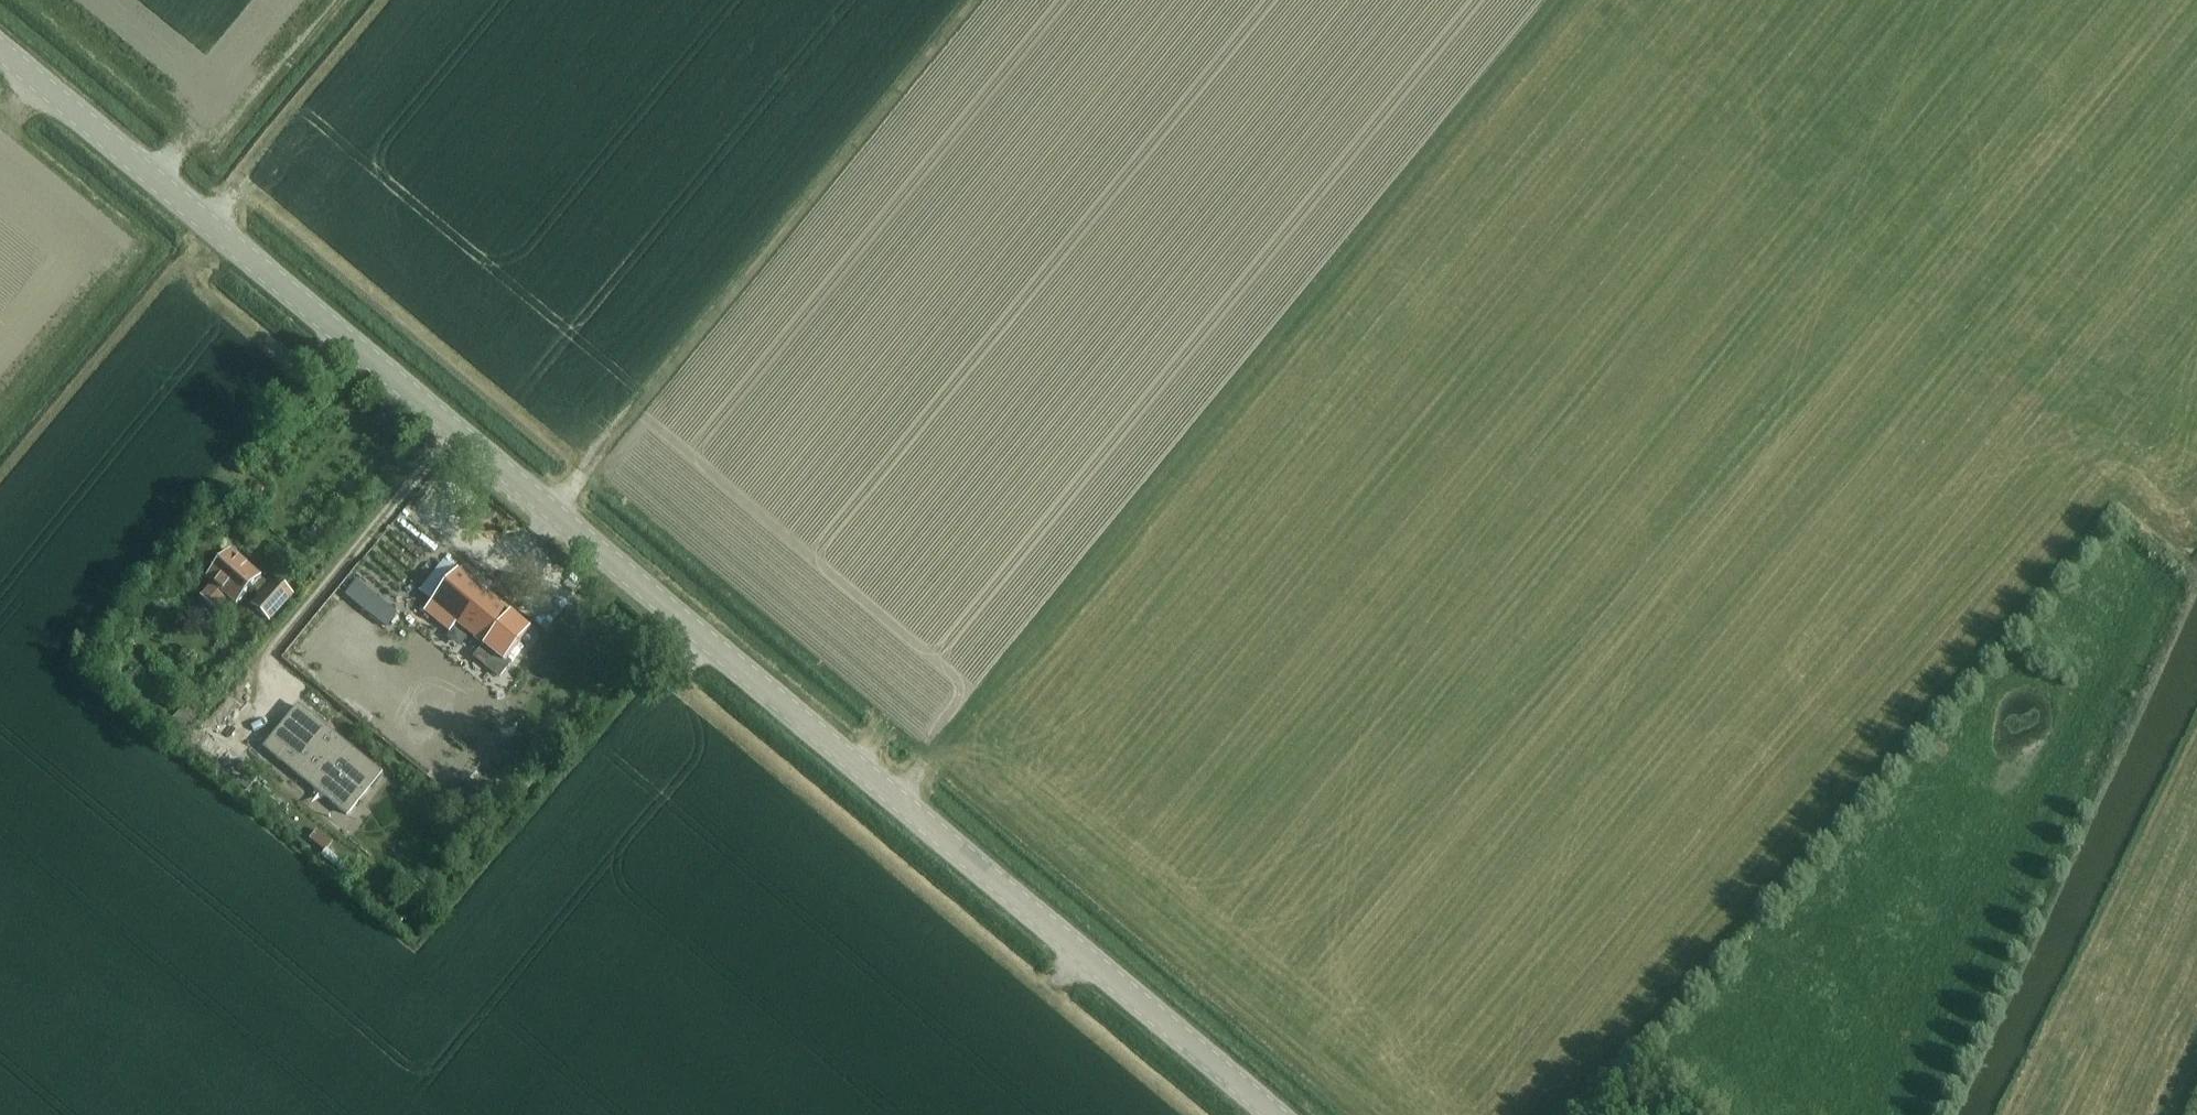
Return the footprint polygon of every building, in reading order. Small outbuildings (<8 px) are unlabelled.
[(269,623),(292,596),(275,581),(269,588),(230,553),(206,580),(212,586),(201,599),(215,611),(226,598),(236,607),(251,590),(260,598),(251,608),(269,623)] [(513,664),(507,658),(529,630),(458,573),(425,614),(451,635),(458,627),(480,645),(468,664),(479,674),(484,668),(492,674),(489,678),(497,684),(513,664)] [(237,703),(209,735),(218,743),(246,711),(237,703)] [(288,721),(265,749),(313,788),(324,773),(340,787),(328,801),(347,816),(380,775),(299,708),(297,710),(298,711),(299,710),(318,726),(307,739),(288,723),(289,721),(288,721)] [(193,722),(199,716),(192,709),(185,716),(193,722)] [(475,791),(468,800),(479,808),(486,800),(475,791)] [(316,832),(309,840),(324,853),(332,844),(316,832)] [(402,873),(395,882),(410,894),(417,885),(402,873)]
